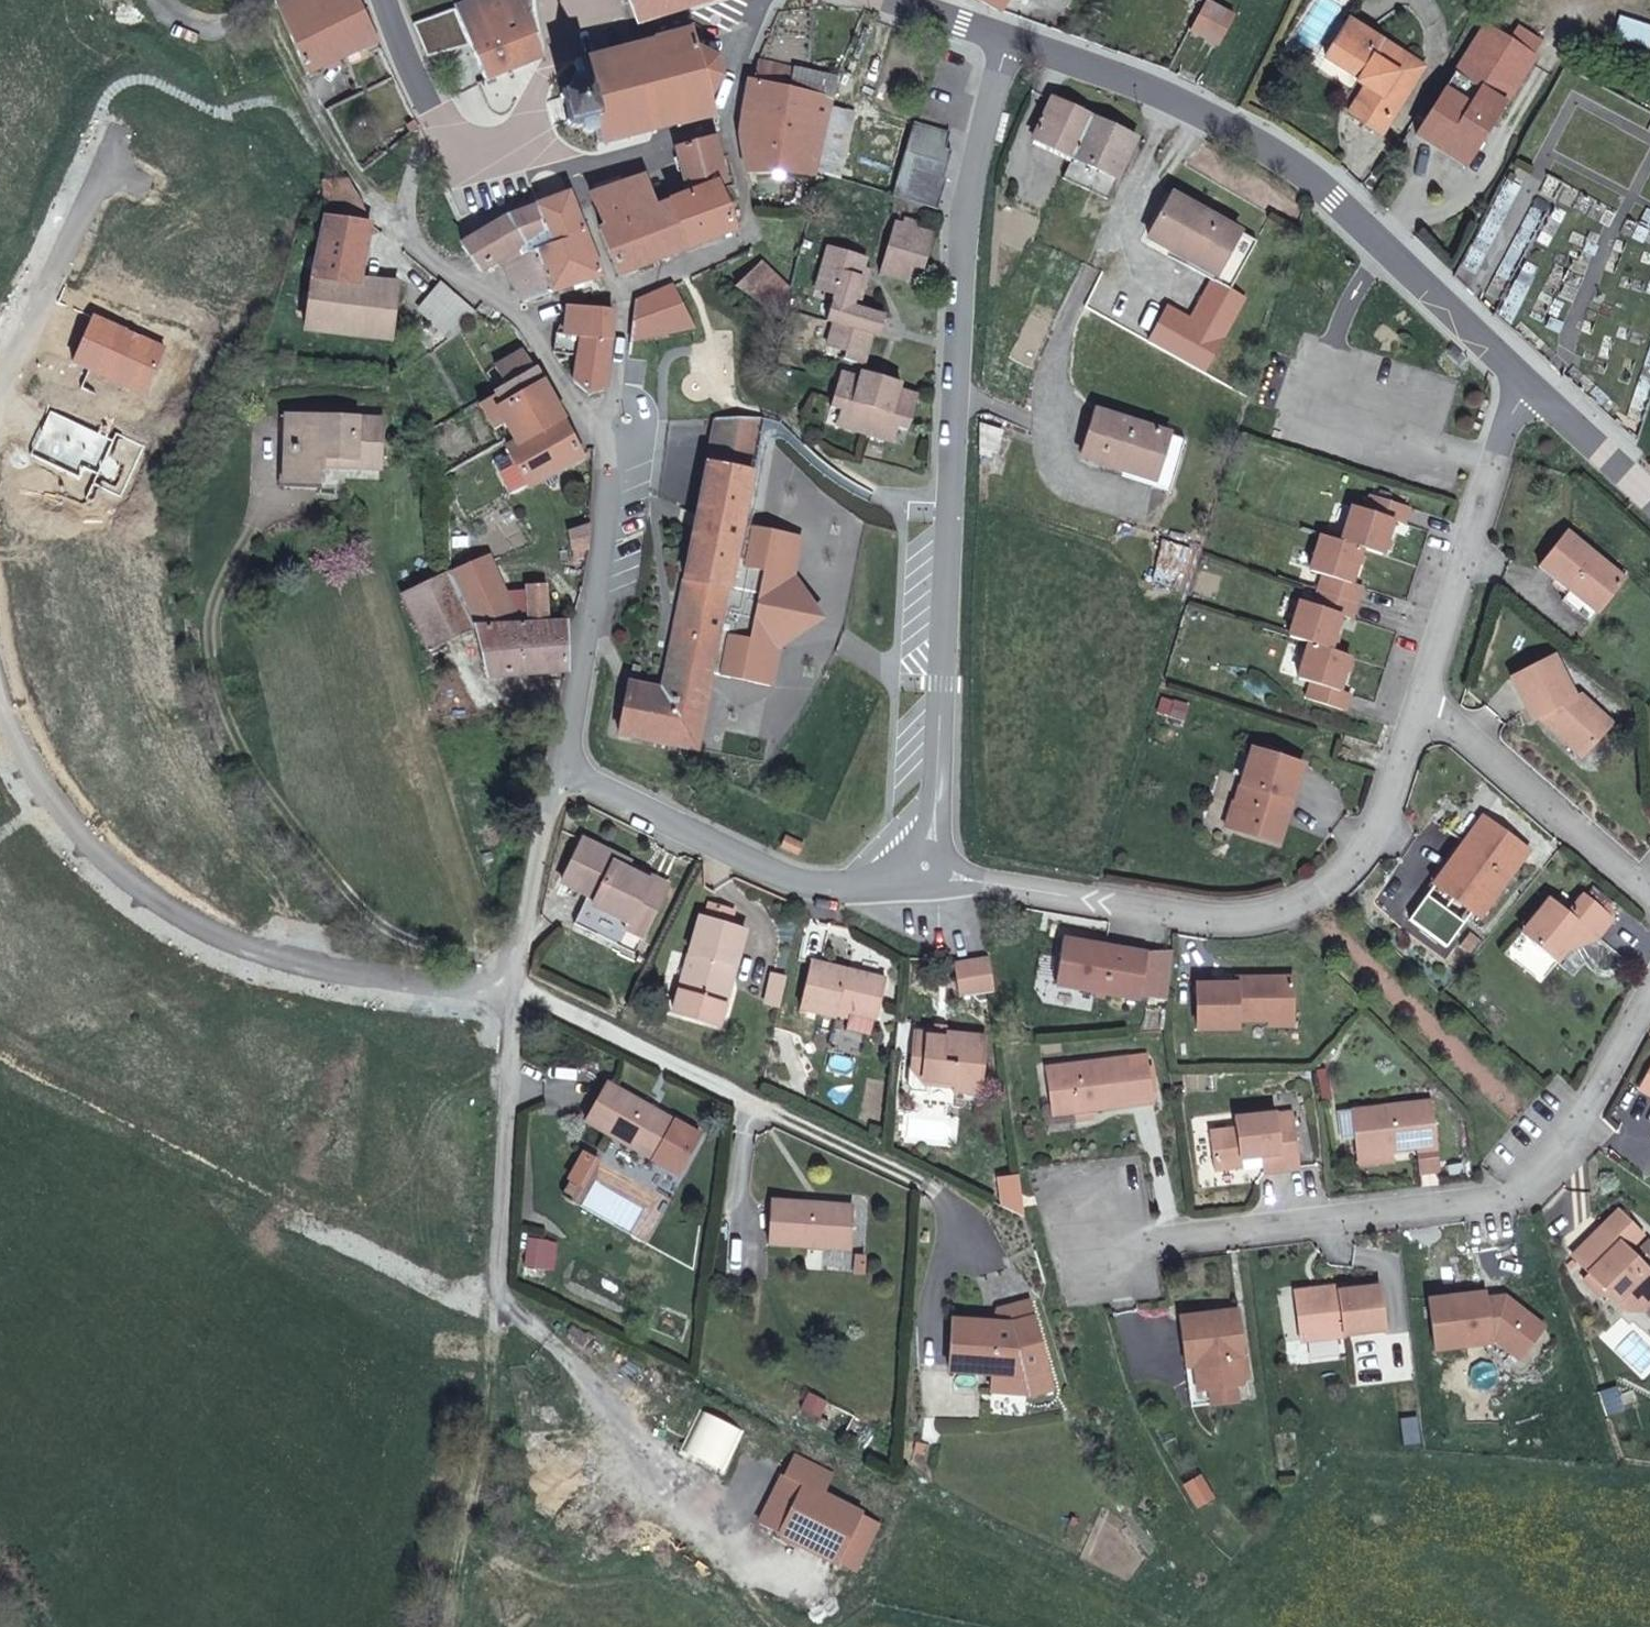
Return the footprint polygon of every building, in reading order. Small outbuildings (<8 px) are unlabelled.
[(358,0),(285,0),(275,5),(307,74),(377,40),(358,0)] [(527,0),(479,0),(455,10),(472,48),(485,79),(539,58),(525,15),(527,0)] [(637,23),(710,0),(628,0),(637,23)] [(992,9),(997,0),(977,0),(992,9)] [(1649,12),(1649,0),(1627,0),(1625,5),(1649,12)] [(1235,17),(1204,2),(1190,32),(1220,46),(1235,17)] [(428,57),(472,48),(455,10),(415,27),(428,57)] [(1649,58),(1649,22),(1618,16),(1611,50),(1649,58)] [(1325,56),(1359,77),(1367,82),(1365,86),(1358,98),(1389,118),(1423,64),(1347,18),(1325,56)] [(568,121),(567,122),(568,126),(579,128),(582,127),(583,130),(594,132),(597,145),(606,142),(607,145),(611,144),(611,141),(630,136),(630,139),(634,138),(633,136),(651,131),(652,133),(656,132),(656,129),(676,124),(678,127),(682,125),(682,124),(710,116),(711,119),(715,117),(710,96),(721,78),(717,60),(699,51),(693,30),(658,40),(658,38),(653,39),(654,42),(634,48),(633,45),(628,46),(629,49),(610,53),(610,51),(606,52),(606,55),(587,60),(586,57),(581,59),(582,61),(573,64),(577,77),(572,77),(570,83),(571,86),(564,87),(564,90),(559,93),(560,99),(563,98),(568,121)] [(1458,197),(1531,93),(1507,75),(1482,58),(1409,162),(1458,197)] [(853,113),(831,106),(833,101),(837,80),(790,70),(756,62),(751,82),(747,81),(738,134),(748,175),(817,172),(819,173),(837,180),(853,113)] [(1516,63),(1507,75),(1531,93),(1540,80),(1516,63)] [(1367,82),(1359,77),(1357,81),(1365,86),(1367,82)] [(1381,132),(1389,118),(1358,98),(1349,112),(1381,132)] [(1136,138),(1089,116),(1051,99),(1033,138),(1071,156),(1117,178),(1136,138)] [(948,135),(912,124),(892,196),(938,207),(945,180),(943,178),(950,151),(945,149),(948,135)] [(723,183),(717,158),(713,138),(673,149),(686,198),(670,204),(656,209),(644,175),(589,195),(601,229),(598,231),(617,279),(686,250),(733,232),(719,187),(718,185),(723,183)] [(325,180),(325,218),(367,223),(361,202),(348,179),(325,180)] [(522,303),(549,293),(579,284),(582,292),(591,289),(595,297),(606,293),(600,276),(601,276),(569,193),(534,207),(499,221),(460,245),(479,272),(493,261),(522,303)] [(1240,231),(1171,194),(1147,239),(1216,276),(1240,231)] [(877,274),(899,280),(902,264),(911,267),(923,270),(933,234),(913,228),(914,221),(902,217),(901,224),(893,222),(877,274)] [(367,223),(325,218),(310,286),(304,330),(389,340),(395,284),(359,280),(370,223),(367,223)] [(1210,278),(1190,314),(1223,331),(1242,295),(1228,288),(1254,238),(1240,231),(1216,276),(1214,280),(1210,278)] [(828,246),(817,283),(834,289),(831,296),(824,321),(832,324),(828,338),(847,344),(845,354),(843,362),(861,367),(872,336),(878,338),(885,318),(858,309),(871,270),(862,268),(866,257),(828,246)] [(733,288),(782,320),(789,290),(761,263),(733,288)] [(902,264),(899,280),(907,282),(911,267),(902,264)] [(450,340),(458,333),(476,312),(440,282),(415,310),(450,340)] [(834,289),(817,283),(814,291),(831,296),(834,289)] [(692,326),(671,286),(633,303),(629,340),(692,326)] [(1190,314),(1169,303),(1148,343),(1202,372),(1223,331),(1190,314)] [(605,384),(613,310),(584,308),(574,307),(567,306),(563,334),(554,333),(553,354),(576,357),(572,384),(588,397),(604,391),(605,384)] [(164,348),(94,317),(74,362),(144,393),(164,348)] [(825,349),(845,354),(847,344),(828,338),(825,349)] [(580,457),(561,418),(534,369),(524,350),(495,366),(505,386),(494,393),(501,404),(494,408),(511,438),(515,446),(506,450),(528,489),(537,484),(552,475),(581,458),(580,457)] [(879,384),(879,376),(861,370),(859,378),(879,384)] [(917,396),(898,390),(879,384),(859,378),(839,372),(829,407),(839,411),(849,414),(845,430),(883,441),(888,425),(896,428),(907,431),(917,396)] [(879,384),(898,390),(900,383),(879,376),(879,384)] [(634,412),(646,412),(647,400),(635,399),(634,412)] [(1153,480),(1152,487),(1168,493),(1185,439),(1093,410),(1081,457),(1103,464),(1153,480)] [(835,427),(845,430),(849,414),(839,411),(835,427)] [(112,440),(50,412),(31,455),(78,476),(82,467),(99,474),(94,484),(121,496),(144,446),(115,433),(112,440)] [(283,480),(286,416),(279,415),(277,481),(283,480)] [(382,420),(286,416),(283,480),(320,481),(320,465),(321,457),(380,459),(382,420)] [(740,526),(761,420),(715,420),(671,631),(660,689),(629,683),(618,736),(696,751),(711,676),(770,688),(778,646),(750,641),(763,573),(791,579),(799,537),(740,526)] [(892,444),(896,428),(888,425),(883,441),(892,444)] [(978,427),(981,455),(1001,454),(999,425),(978,427)] [(380,467),(380,459),(321,457),(320,465),(380,467)] [(1101,472),(1152,487),(1153,480),(1103,464),(1101,472)] [(552,475),(537,484),(542,494),(558,485),(552,475)] [(1347,665),(1327,659),(1337,625),(1348,627),(1354,609),(1360,591),(1349,587),(1360,554),(1379,560),(1391,527),(1401,530),(1408,510),(1375,501),(1370,517),(1351,510),(1339,547),(1318,541),(1307,577),(1326,583),(1322,599),(1317,615),(1298,608),(1286,646),(1306,653),(1295,688),(1314,694),(1309,709),(1341,719),(1347,703),(1336,699),(1347,665)] [(571,552),(588,549),(589,526),(568,531),(571,552)] [(1566,599),(1594,621),(1622,586),(1564,539),(1536,573),(1566,599)] [(1152,580),(1181,586),(1190,546),(1161,540),(1152,580)] [(472,627),(472,629),(515,626),(489,561),(450,573),(447,576),(472,627)] [(750,641),(778,646),(818,619),(791,579),(763,573),(750,641)] [(403,598),(427,650),(472,627),(447,576),(403,598)] [(545,618),(545,590),(525,591),(527,619),(545,618)] [(1587,631),(1594,621),(1566,599),(1559,607),(1587,631)] [(485,679),(564,672),(564,636),(564,624),(564,622),(515,626),(472,629),(485,679)] [(1551,728),(1583,760),(1609,731),(1577,701),(1572,704),(1551,663),(1507,685),(1529,726),(1535,724),(1545,733),(1551,728)] [(638,679),(641,665),(632,664),(630,678),(638,679)] [(1187,713),(1173,709),(1168,725),(1181,729),(1187,713)] [(1579,764),(1583,760),(1551,728),(1545,733),(1579,764)] [(1238,813),(1231,835),(1278,849),(1301,771),(1250,754),(1233,810),(1238,813)] [(1225,834),(1231,835),(1238,813),(1233,810),(1225,834)] [(1484,820),(1434,887),(1479,919),(1528,853),(1484,820)] [(802,844),(803,832),(785,829),(783,840),(802,844)] [(613,862),(616,855),(581,838),(561,881),(586,893),(573,923),(616,945),(624,927),(642,935),(666,884),(649,876),(648,879),(624,867),(613,862)] [(627,860),(616,855),(613,862),(624,867),(627,860)] [(1563,893),(1553,906),(1567,917),(1576,906),(1563,893)] [(1567,917),(1553,906),(1549,902),(1521,935),(1557,965),(1584,932),(1596,942),(1613,922),(1583,898),(1576,906),(1567,917)] [(728,968),(734,969),(746,931),(730,925),(734,909),(711,903),(707,917),(701,916),(672,1011),(717,1026),(723,1004),(717,1001),(728,968)] [(1168,1001),(1171,956),(1143,957),(1062,942),(1055,988),(1139,1003),(1140,998),(1168,1001)] [(951,968),(958,1000),(992,992),(985,961),(951,968)] [(886,983),(810,964),(798,1010),(834,1020),(831,1036),(870,1046),(886,983)] [(723,1004),(734,969),(728,968),(717,1001),(723,1004)] [(766,996),(779,1000),(784,978),(770,976),(766,996)] [(1271,1014),(1293,1015),(1292,981),(1246,981),(1245,987),(1197,988),(1197,1032),(1238,1031),(1237,1023),(1271,1023),(1271,1014)] [(764,1004),(778,1008),(779,1000),(766,996),(764,1004)] [(1293,1029),(1293,1015),(1271,1014),(1271,1023),(1271,1028),(1293,1029)] [(943,1040),(913,1035),(909,1073),(922,1089),(951,1091),(951,1097),(979,1100),(984,1051),(981,1039),(944,1035),(943,1040)] [(1072,1115),(1091,1113),(1152,1105),(1146,1070),(1128,1072),(1127,1061),(1046,1071),(1050,1113),(1071,1110),(1072,1115)] [(1636,1095),(1649,1103),(1649,1069),(1636,1095)] [(674,1122),(606,1083),(584,1122),(652,1161),(674,1122)] [(1356,1159),(1389,1155),(1415,1151),(1416,1154),(1435,1152),(1429,1105),(1350,1115),(1356,1159)] [(1093,1122),(1091,1113),(1072,1115),(1073,1123),(1093,1122)] [(1259,1159),(1261,1170),(1263,1177),(1298,1171),(1290,1117),(1274,1118),(1274,1116),(1233,1121),(1234,1132),(1208,1135),(1213,1174),(1244,1170),(1243,1162),(1259,1159)] [(1390,1164),(1389,1155),(1356,1159),(1357,1169),(1390,1164)] [(1245,1173),(1261,1170),(1259,1159),(1243,1162),(1244,1170),(1245,1173)] [(997,1176),(1000,1215),(1025,1213),(1022,1174),(997,1176)] [(770,1201),(768,1246),(824,1250),(824,1243),(849,1245),(851,1207),(770,1201)] [(1601,1230),(1617,1248),(1587,1277),(1597,1287),(1598,1300),(1610,1300),(1623,1315),(1642,1315),(1649,1308),(1649,1279),(1626,1255),(1641,1239),(1617,1215),(1601,1230)] [(1617,1248),(1601,1230),(1572,1261),(1587,1277),(1617,1248)] [(548,1240),(529,1237),(526,1266),(545,1268),(548,1240)] [(824,1243),(824,1250),(848,1252),(849,1245),(824,1243)] [(1597,1287),(1587,1277),(1581,1283),(1598,1300),(1597,1287)] [(1320,1291),(1293,1294),(1299,1344),(1384,1334),(1378,1289),(1320,1296),(1320,1291)] [(1495,1295),(1482,1296),(1483,1308),(1498,1306),(1502,1300),(1495,1295)] [(1483,1308),(1482,1296),(1425,1302),(1431,1353),(1488,1347),(1488,1343),(1490,1343),(1515,1364),(1541,1332),(1502,1300),(1498,1306),(1483,1308)] [(1019,1376),(1024,1394),(1024,1396),(1049,1388),(1025,1301),(993,1309),(990,1323),(948,1321),(946,1372),(988,1374),(1019,1376)] [(1188,1395),(1229,1390),(1240,1388),(1246,1380),(1236,1312),(1178,1319),(1188,1395)] [(987,1392),(1024,1394),(1019,1376),(988,1374),(987,1392)] [(1230,1405),(1229,1390),(1188,1395),(1190,1409),(1230,1405)] [(826,1401),(809,1393),(802,1408),(819,1417),(826,1401)] [(930,1466),(934,1446),(915,1442),(911,1462),(930,1466)] [(782,1520),(775,1532),(835,1563),(860,1514),(822,1494),(831,1477),(792,1456),(764,1510),(782,1520)] [(1183,1482),(1195,1508),(1214,1500),(1203,1473),(1183,1482)] [(757,1523),(775,1532),(782,1520),(764,1510),(757,1523)]
